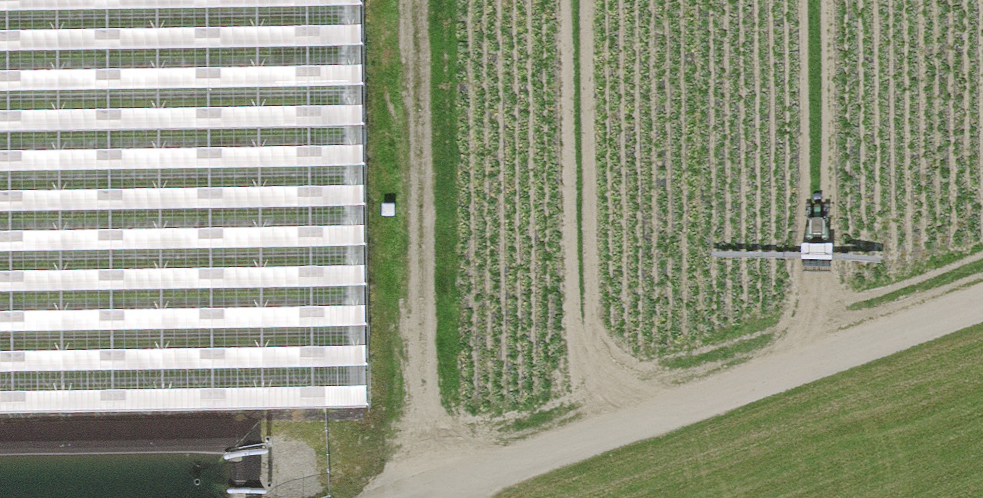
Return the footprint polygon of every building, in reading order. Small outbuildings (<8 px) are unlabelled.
[(369,416),(363,123),(362,0),(0,0),(0,425),(369,416)]
